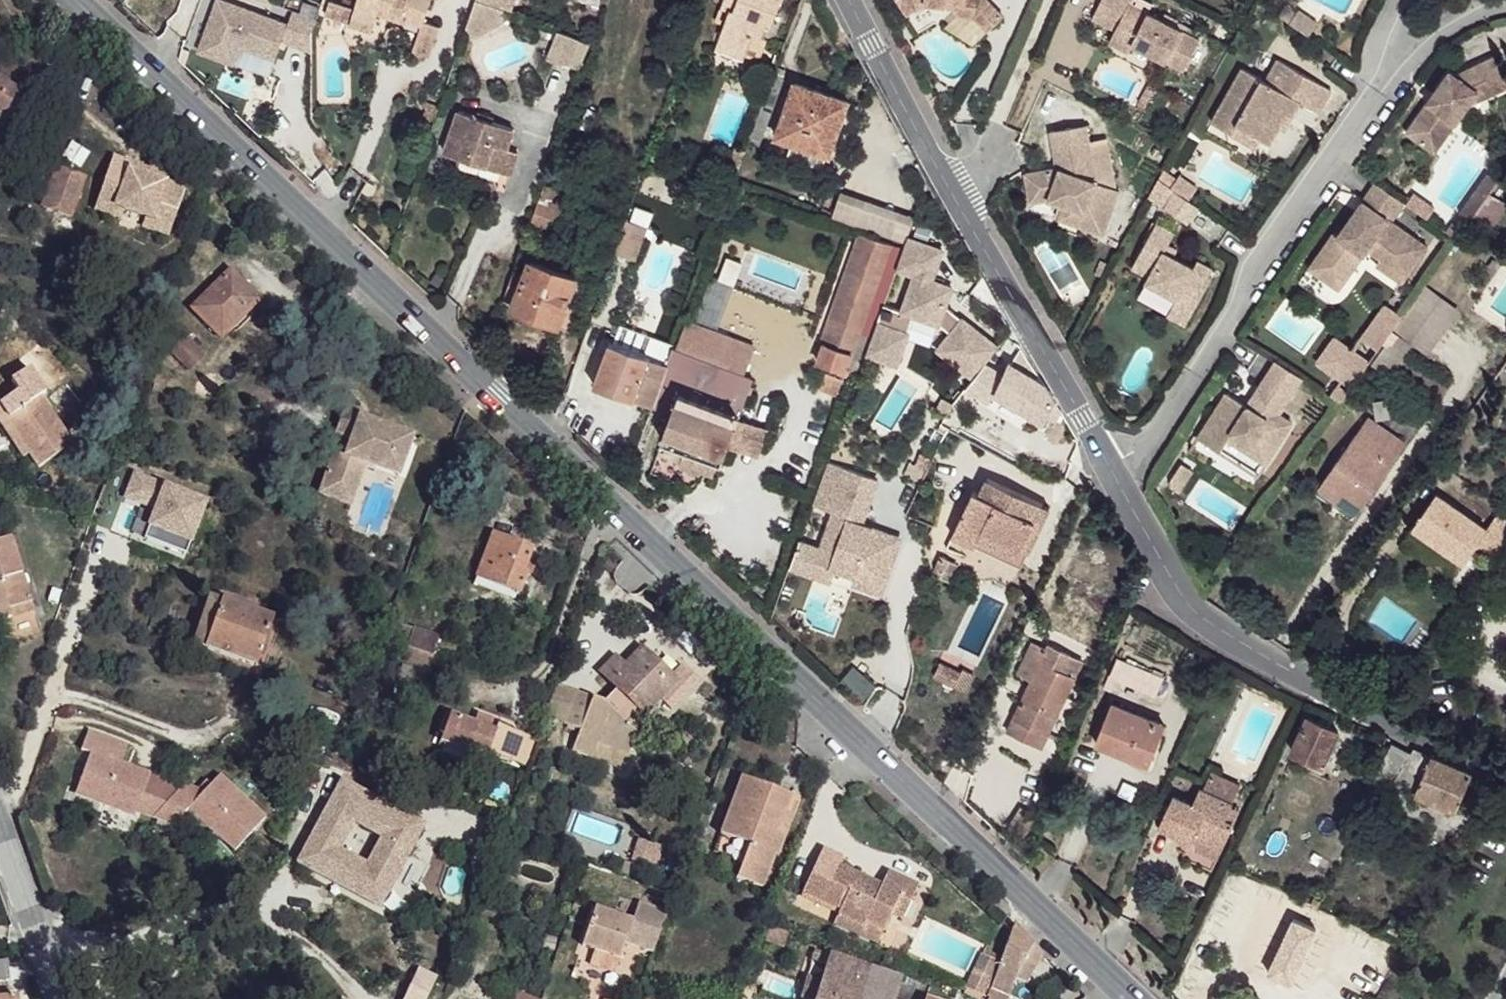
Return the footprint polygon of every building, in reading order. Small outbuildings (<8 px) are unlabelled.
[(199,52),(228,62),(234,45),(240,47),(275,60),(282,41),(312,52),(312,33),(317,18),(294,10),(288,25),(220,0),(218,0),(199,52)] [(352,16),(375,24),(378,16),(380,9),(410,19),(409,24),(421,27),(422,27),(424,21),(431,0),(358,0),(352,16)] [(464,33),(490,40),(499,8),(511,11),(514,0),(473,0),(464,33)] [(721,7),(730,11),(716,47),(743,58),(753,36),(763,39),(769,23),(773,24),(782,0),(724,0),(721,7)] [(943,6),(947,0),(898,0),(908,17),(929,4),(943,6)] [(943,6),(954,8),(965,17),(979,17),(991,29),(1006,19),(989,0),(947,0),(943,6)] [(1135,0),(1104,0),(1095,19),(1117,30),(1112,42),(1131,51),(1135,43),(1186,69),(1201,38),(1133,4),(1135,0)] [(344,6),(329,1),(324,14),(339,19),(344,6)] [(354,10),(344,6),(339,19),(349,23),(354,10)] [(1288,7),(1281,16),(1292,24),(1299,15),(1288,7)] [(380,9),(378,16),(408,26),(409,24),(410,19),(380,9)] [(1301,11),(1299,15),(1292,24),(1310,37),(1320,24),(1301,11)] [(375,24),(352,16),(349,24),(372,31),(375,24)] [(421,27),(413,49),(431,55),(440,27),(424,21),(422,27),(421,27)] [(588,44),(557,33),(553,42),(566,47),(560,62),(580,69),(588,44)] [(234,45),(228,62),(233,64),(240,47),(234,45)] [(1505,87),(1505,82),(1493,57),(1456,75),(1448,70),(1406,133),(1430,149),(1450,119),(1457,123),(1476,92),(1486,89),(1489,97),(1505,87)] [(1303,103),(1321,113),(1334,89),(1280,60),(1268,82),(1245,70),(1214,124),(1235,136),(1240,126),(1274,143),(1291,113),(1296,117),(1303,103)] [(783,78),(774,75),(754,130),(763,132),(783,78)] [(12,119),(26,96),(0,82),(0,112),(12,119)] [(849,102),(795,83),(774,137),(829,157),(849,102)] [(1144,96),(1152,99),(1157,89),(1149,86),(1144,96)] [(1148,107),(1152,99),(1144,96),(1141,103),(1148,107)] [(6,129),(12,119),(0,112),(0,126),(6,129)] [(514,131),(458,113),(444,155),(485,169),(493,148),(506,152),(514,131)] [(1437,153),(1457,123),(1450,119),(1430,149),(1437,153)] [(1100,180),(1096,156),(1090,124),(1057,130),(1064,168),(1030,173),(1034,201),(1054,197),(1069,203),(1088,212),(1084,225),(1108,235),(1123,191),(1118,189),(1100,180)] [(740,169),(746,151),(737,148),(729,166),(740,169)] [(1114,154),(1096,156),(1100,180),(1118,189),(1114,154)] [(132,172),(113,165),(104,188),(96,208),(123,217),(144,225),(170,235),(184,197),(165,190),(169,178),(151,172),(149,178),(147,184),(129,178),(132,172)] [(85,181),(57,170),(49,189),(42,208),(72,218),(85,181)] [(149,178),(132,172),(129,178),(147,184),(149,178)] [(1165,172),(1160,181),(1174,190),(1180,182),(1165,172)] [(560,178),(549,174),(532,224),(559,234),(569,209),(552,203),(560,178)] [(1462,212),(1473,220),(1500,181),(1489,174),(1462,212)] [(1184,176),(1180,182),(1174,190),(1176,191),(1192,203),(1202,189),(1184,176)] [(1160,181),(1150,198),(1166,210),(1176,191),(1160,181)] [(1407,202),(1379,183),(1340,236),(1335,233),(1310,267),(1335,286),(1359,252),(1364,256),(1369,248),(1384,258),(1380,264),(1405,282),(1415,268),(1409,264),(1425,241),(1395,220),(1407,202)] [(1199,208),(1176,191),(1166,210),(1190,226),(1199,208)] [(848,223),(889,238),(898,214),(856,199),(848,223)] [(1064,218),(1084,225),(1088,212),(1069,203),(1064,218)] [(123,217),(96,208),(93,217),(120,227),(123,217)] [(626,220),(619,237),(641,246),(647,228),(626,220)] [(144,225),(140,234),(167,244),(170,235),(144,225)] [(1165,253),(1169,246),(1174,236),(1157,225),(1133,269),(1148,279),(1145,284),(1175,300),(1193,310),(1211,278),(1208,277),(1213,269),(1198,262),(1194,270),(1173,257),(1165,253)] [(890,245),(862,235),(816,362),(845,372),(890,245)] [(943,249),(908,236),(867,352),(898,363),(915,314),(940,322),(952,332),(939,348),(975,376),(999,346),(946,304),(952,286),(932,279),(943,249)] [(619,237),(614,253),(635,261),(641,246),(619,237)] [(1432,246),(1425,241),(1409,264),(1415,268),(1432,246)] [(1177,251),(1169,246),(1165,253),(1173,257),(1177,251)] [(1341,290),(1364,256),(1359,252),(1335,286),(1341,290)] [(525,278),(514,274),(504,301),(515,305),(513,312),(572,332),(581,309),(567,303),(576,277),(531,261),(525,278)] [(231,271),(193,310),(222,341),(260,301),(231,271)] [(1186,326),(1193,310),(1175,300),(1166,316),(1186,326)] [(1365,338),(1380,348),(1392,332),(1404,316),(1388,305),(1365,338)] [(751,344),(685,320),(675,350),(741,374),(751,344)] [(1392,332),(1386,341),(1400,349),(1405,342),(1392,332)] [(1320,360),(1324,364),(1341,339),(1337,336),(1320,360)] [(188,339),(173,354),(189,371),(205,356),(188,339)] [(1324,364),(1355,385),(1369,364),(1372,361),(1341,339),(1324,364)] [(1372,361),(1369,364),(1383,374),(1400,349),(1386,341),(1372,361)] [(654,406),(669,364),(650,358),(650,355),(611,342),(595,386),(635,403),(636,399),(654,406)] [(741,374),(675,350),(669,364),(654,406),(671,412),(661,440),(716,459),(721,462),(727,445),(737,418),(751,378),(741,374)] [(1281,411),(1305,376),(1280,359),(1261,387),(1262,401),(1256,408),(1249,403),(1230,390),(1199,433),(1221,448),(1229,436),(1233,430),(1251,442),(1247,448),(1267,461),(1294,420),(1281,411)] [(1057,402),(1048,388),(1013,366),(997,396),(1046,425),(1047,418),(1057,402)] [(842,378),(827,373),(821,391),(836,396),(842,378)] [(1261,387),(1249,403),(1256,408),(1262,401),(1261,387)] [(2,422),(8,418),(30,452),(39,465),(73,442),(41,396),(29,403),(21,390),(0,404),(0,420),(2,422)] [(1057,402),(1047,418),(1059,425),(1064,415),(1057,403),(1057,402)] [(416,438),(362,420),(364,414),(347,408),(337,434),(353,440),(346,457),(336,454),(322,495),(353,507),(369,466),(403,478),(416,438)] [(8,418),(2,422),(24,455),(30,452),(8,418)] [(766,428),(737,418),(727,445),(756,455),(766,428)] [(1407,444),(1370,418),(1320,488),(1341,502),(1345,494),(1363,508),(1407,444)] [(947,433),(939,428),(931,441),(940,446),(947,433)] [(1229,436),(1247,448),(1251,442),(1233,430),(1229,436)] [(711,477),(716,459),(661,440),(655,458),(711,477)] [(933,459),(922,454),(917,468),(928,473),(933,459)] [(1173,473),(1185,478),(1193,465),(1181,459),(1173,473)] [(862,521),(877,478),(828,461),(813,504),(834,511),(821,547),(835,552),(830,567),(835,569),(855,576),(854,580),(866,585),(865,588),(882,594),(902,535),(862,521)] [(1178,488),(1185,478),(1173,473),(1170,477),(1170,483),(1178,488)] [(207,505),(135,479),(127,502),(157,512),(146,542),(188,557),(207,505)] [(1022,551),(1044,505),(989,479),(982,495),(975,491),(955,531),(979,542),(984,532),(1022,551)] [(1505,542),(1505,540),(1488,528),(1487,531),(1437,496),(1414,529),(1464,565),(1478,547),(1495,558),(1505,542)] [(1053,509),(1044,505),(1022,551),(984,532),(979,542),(1026,565),(1053,509)] [(493,533),(477,576),(520,594),(528,571),(523,570),(532,547),(493,533)] [(11,618),(9,610),(33,603),(11,537),(0,540),(0,622),(11,618)] [(791,568),(831,582),(835,569),(830,567),(835,552),(801,540),(791,568)] [(956,564),(942,558),(934,576),(947,582),(956,564)] [(206,647),(224,600),(211,596),(193,643),(206,647)] [(274,618),(224,600),(206,647),(257,664),(274,618)] [(35,610),(33,603),(9,610),(11,618),(35,610)] [(407,626),(399,646),(433,657),(440,637),(407,626)] [(1043,750),(1086,664),(1050,646),(1047,651),(1033,644),(1018,675),(1033,682),(1008,732),(1043,750)] [(645,715),(662,697),(659,696),(672,681),(651,661),(655,657),(643,645),(627,663),(616,652),(598,670),(617,686),(622,692),(608,707),(602,702),(578,692),(564,726),(578,732),(573,750),(593,757),(598,745),(627,757),(636,734),(630,728),(643,714),(645,715)] [(1175,683),(1120,660),(1106,690),(1114,692),(1120,678),(1168,699),(1175,683)] [(936,677),(956,687),(962,675),(942,665),(936,677)] [(962,675),(956,687),(968,692),(977,676),(964,670),(962,675)] [(564,726),(578,692),(559,684),(545,718),(564,726)] [(622,692),(617,686),(602,702),(608,707),(622,692)] [(1157,734),(1161,724),(1116,705),(1099,747),(1133,760),(1135,753),(1154,761),(1164,737),(1157,734)] [(451,713),(441,741),(488,759),(490,751),(525,764),(535,737),(501,724),(501,721),(478,713),(474,722),(451,713)] [(1308,718),(1292,753),(1324,767),(1326,760),(1334,763),(1343,743),(1336,740),(1338,732),(1308,718)] [(1167,726),(1161,724),(1157,734),(1164,737),(1167,726)] [(55,745),(65,748),(52,785),(81,795),(80,798),(111,809),(115,798),(125,768),(95,757),(88,755),(94,737),(61,726),(55,745)] [(88,755),(95,757),(101,739),(94,737),(88,755)] [(624,769),(627,757),(598,745),(593,757),(624,769)] [(1388,792),(1393,784),(1411,755),(1394,747),(1378,777),(1383,780),(1379,786),(1388,792)] [(1472,775),(1413,752),(1411,755),(1393,784),(1400,787),(1457,811),(1472,775)] [(1151,768),(1154,761),(1135,753),(1133,760),(1151,768)] [(174,785),(125,768),(115,798),(149,810),(174,785)] [(174,785),(149,810),(169,819),(187,800),(209,821),(206,824),(229,847),(260,816),(215,772),(198,789),(178,780),(174,785)] [(1212,772),(1205,791),(1235,804),(1243,785),(1212,772)] [(779,855),(785,836),(777,834),(785,815),(792,796),(741,777),(721,834),(748,845),(737,876),(764,888),(776,855),(779,855)] [(344,782),(294,864),(375,913),(424,830),(344,782)] [(1400,787),(1393,784),(1388,792),(1387,794),(1371,820),(1382,826),(1396,803),(1392,801),(1400,787)] [(1229,819),(1234,807),(1235,804),(1205,791),(1202,790),(1195,805),(1175,797),(1162,829),(1193,843),(1197,835),(1203,837),(1202,843),(1224,852),(1237,823),(1229,819)] [(1242,811),(1234,807),(1229,819),(1237,823),(1242,811)] [(777,834),(785,836),(792,817),(785,815),(777,834)] [(1221,859),(1224,852),(1202,843),(1199,846),(1198,851),(1221,859)] [(803,893),(842,911),(842,910),(867,922),(869,919),(885,927),(891,915),(899,897),(909,902),(918,884),(889,870),(882,884),(839,864),(842,855),(824,847),(803,893)] [(901,919),(909,902),(899,897),(891,915),(901,919)] [(669,910),(639,900),(632,921),(626,940),(654,950),(669,910)] [(593,957),(598,959),(617,966),(626,940),(632,921),(596,908),(583,944),(596,950),(593,957)] [(842,910),(842,911),(835,923),(877,944),(885,927),(869,919),(867,922),(842,910)] [(1339,928),(1321,920),(1312,938),(1329,947),(1339,928)] [(1009,937),(1000,962),(997,972),(994,979),(988,997),(993,998),(1007,998),(1013,979),(1014,975),(1020,977),(1026,978),(1028,977),(1031,976),(1033,972),(1042,951),(1013,923),(1009,937)] [(868,967),(830,955),(829,956),(814,951),(798,996),(806,998),(859,998),(868,967)] [(997,972),(1000,962),(984,953),(976,970),(994,979),(997,972)] [(0,960),(0,982),(9,981),(7,959),(0,960)] [(617,966),(598,959),(594,970),(614,976),(617,966)] [(868,967),(859,998),(893,998),(899,977),(868,967)] [(404,998),(428,998),(438,981),(420,970),(404,998)] [(994,979),(976,970),(967,987),(987,998),(988,997),(994,979)]
